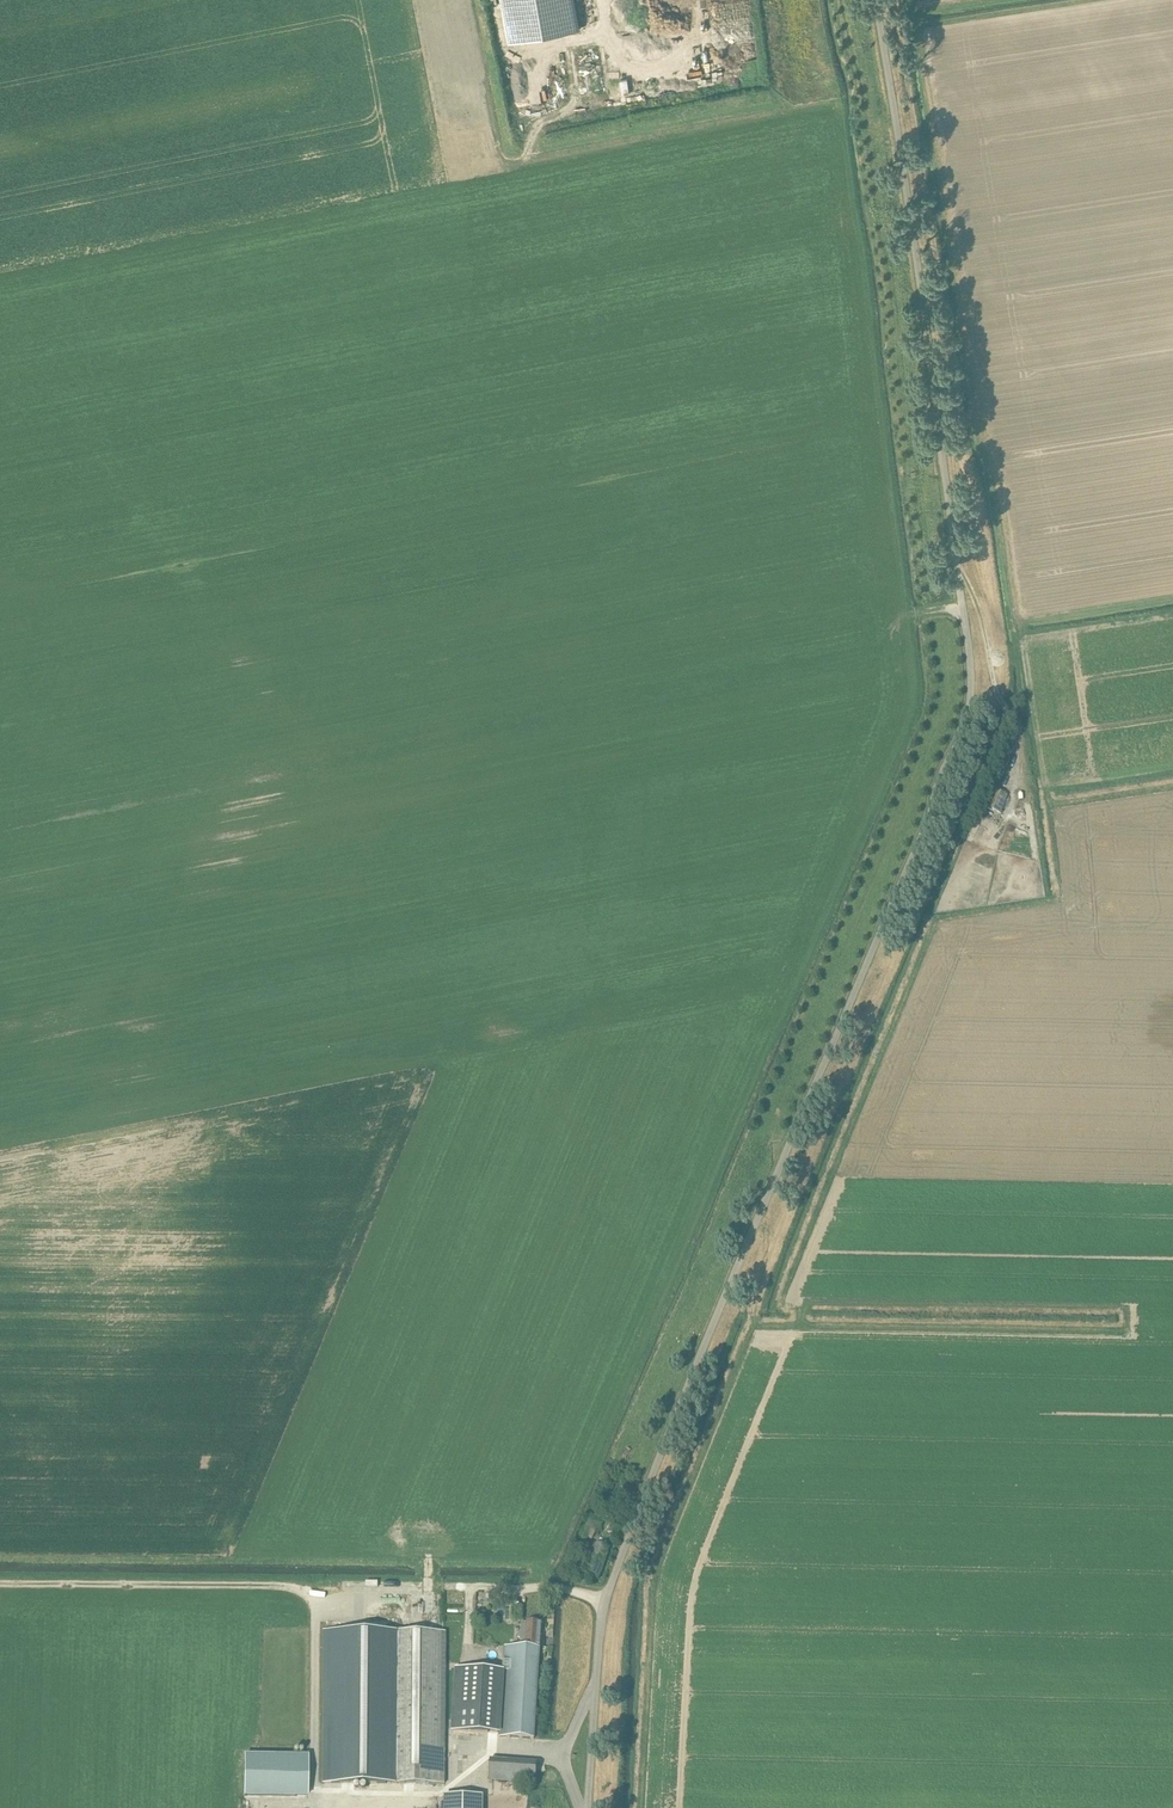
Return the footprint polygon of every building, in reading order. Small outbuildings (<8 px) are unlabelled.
[(509,41),(580,29),(575,0),(502,0),(509,41)] [(993,791),(988,804),(987,808),(1000,813),(1007,796),(993,791)] [(575,1553),(586,1557),(583,1563),(589,1565),(586,1573),(598,1578),(609,1549),(597,1544),(596,1547),(586,1543),(589,1538),(592,1539),(595,1531),(597,1532),(600,1524),(588,1520),(575,1553)] [(453,1729),(500,1733),(499,1736),(534,1739),(540,1649),(539,1649),(540,1622),(527,1621),(526,1622),(522,1622),(521,1632),(518,1633),(518,1637),(520,1639),(520,1647),(512,1647),(505,1646),(504,1661),(503,1670),(457,1667),(453,1729)] [(446,1632),(389,1631),(323,1631),(322,1784),(388,1784),(445,1784),(446,1632)] [(536,1783),(537,1762),(491,1759),(489,1779),(536,1783)] [(242,1761),(242,1797),(309,1797),(310,1761),(242,1761)] [(445,1795),(445,1807),(483,1807),(483,1796),(445,1795)]
